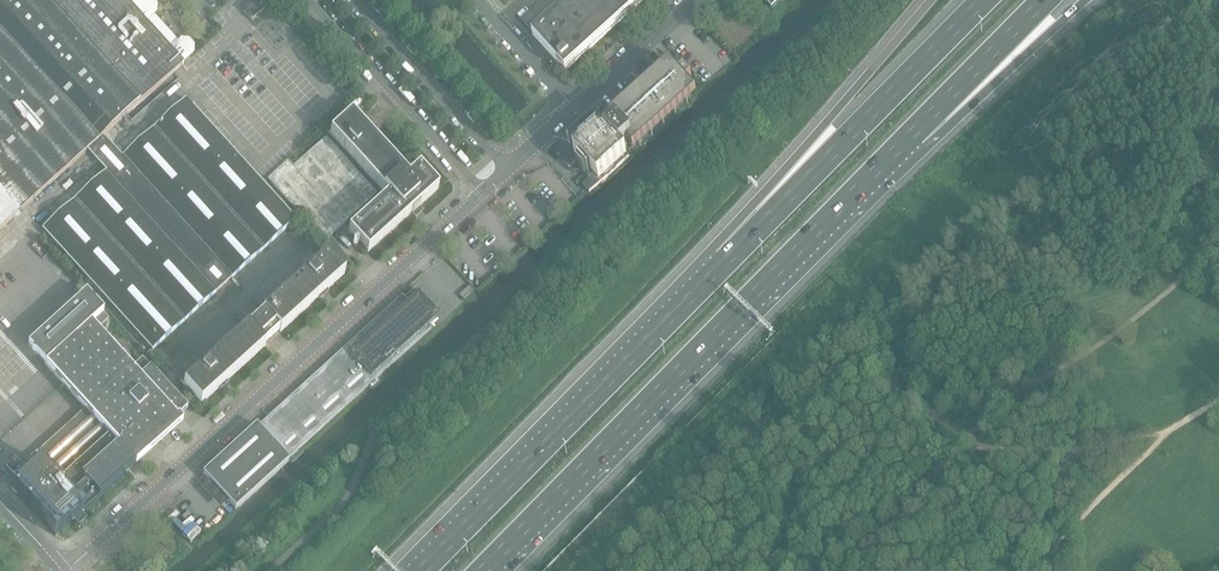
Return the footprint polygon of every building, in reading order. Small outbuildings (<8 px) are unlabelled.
[(87,151),(106,172),(42,229),(96,289),(152,350),(216,292),(231,278),(232,278),(295,220),(186,100),(122,157),(103,137),(184,64),(183,63),(194,54),(194,46),(189,40),(180,39),(178,41),(177,41),(178,40),(178,39),(178,38),(178,37),(177,37),(177,36),(176,36),(175,36),(174,36),(173,35),(173,34),(173,33),(173,32),(172,31),(171,31),(170,31),(169,31),(154,15),(157,13),(157,5),(153,0),(0,0),(0,230),(87,151)] [(267,6),(262,0),(254,0),(243,10),(252,21),(267,6)] [(533,37),(566,73),(581,59),(583,62),(590,55),(588,53),(637,8),(639,11),(651,0),(574,0),(533,37)] [(772,10),(783,0),(763,0),(772,10)] [(556,150),(556,151),(556,152),(556,153),(556,154),(556,155),(557,155),(557,156),(557,157),(558,157),(558,158),(558,159),(559,159),(559,160),(571,172),(577,167),(581,172),(583,170),(589,177),(591,176),(592,177),(582,185),(590,194),(629,158),(622,150),(628,145),(634,152),(640,146),(640,147),(641,147),(641,146),(652,136),(653,136),(653,135),(664,125),(665,125),(664,125),(664,124),(675,114),(676,115),(676,114),(687,104),(688,104),(688,103),(697,95),(687,84),(692,79),(685,71),(680,76),(670,65),(661,73),(660,73),(660,74),(649,84),(649,83),(648,83),(648,84),(637,94),(636,94),(636,95),(625,105),(624,105),(625,106),(614,115),(613,115),(613,116),(608,121),(601,113),(594,119),(590,115),(560,141),(560,142),(559,142),(559,143),(558,143),(558,144),(557,145),(557,146),(557,147),(556,147),(556,148),(556,149),(556,150)] [(351,114),(330,133),(387,196),(349,231),(368,252),(412,212),(412,213),(419,206),(438,188),(419,167),(408,177),(368,133),(373,129),(368,123),(363,127),(351,114)] [(264,314),(249,328),(245,323),(180,381),(201,404),(265,346),(264,345),(279,331),(280,333),(345,274),(324,251),(260,310),(264,314)] [(459,295),(464,301),(474,292),(469,286),(459,295)] [(147,454),(157,445),(183,421),(178,416),(188,407),(150,367),(143,373),(135,365),(132,368),(125,360),(118,353),(92,324),(104,313),(86,293),(28,345),(85,408),(84,408),(135,465),(137,463),(138,463),(140,460),(147,454)] [(236,509),(289,461),(288,459),(431,328),(431,327),(429,325),(439,316),(418,293),(408,302),(403,296),(402,296),(258,426),(257,425),(256,425),(203,473),(203,474),(235,509),(236,509)] [(124,348),(118,353),(125,360),(131,355),(124,348)] [(11,488),(55,537),(128,471),(135,465),(84,408),(85,409),(28,461),(34,467),(11,488)]
